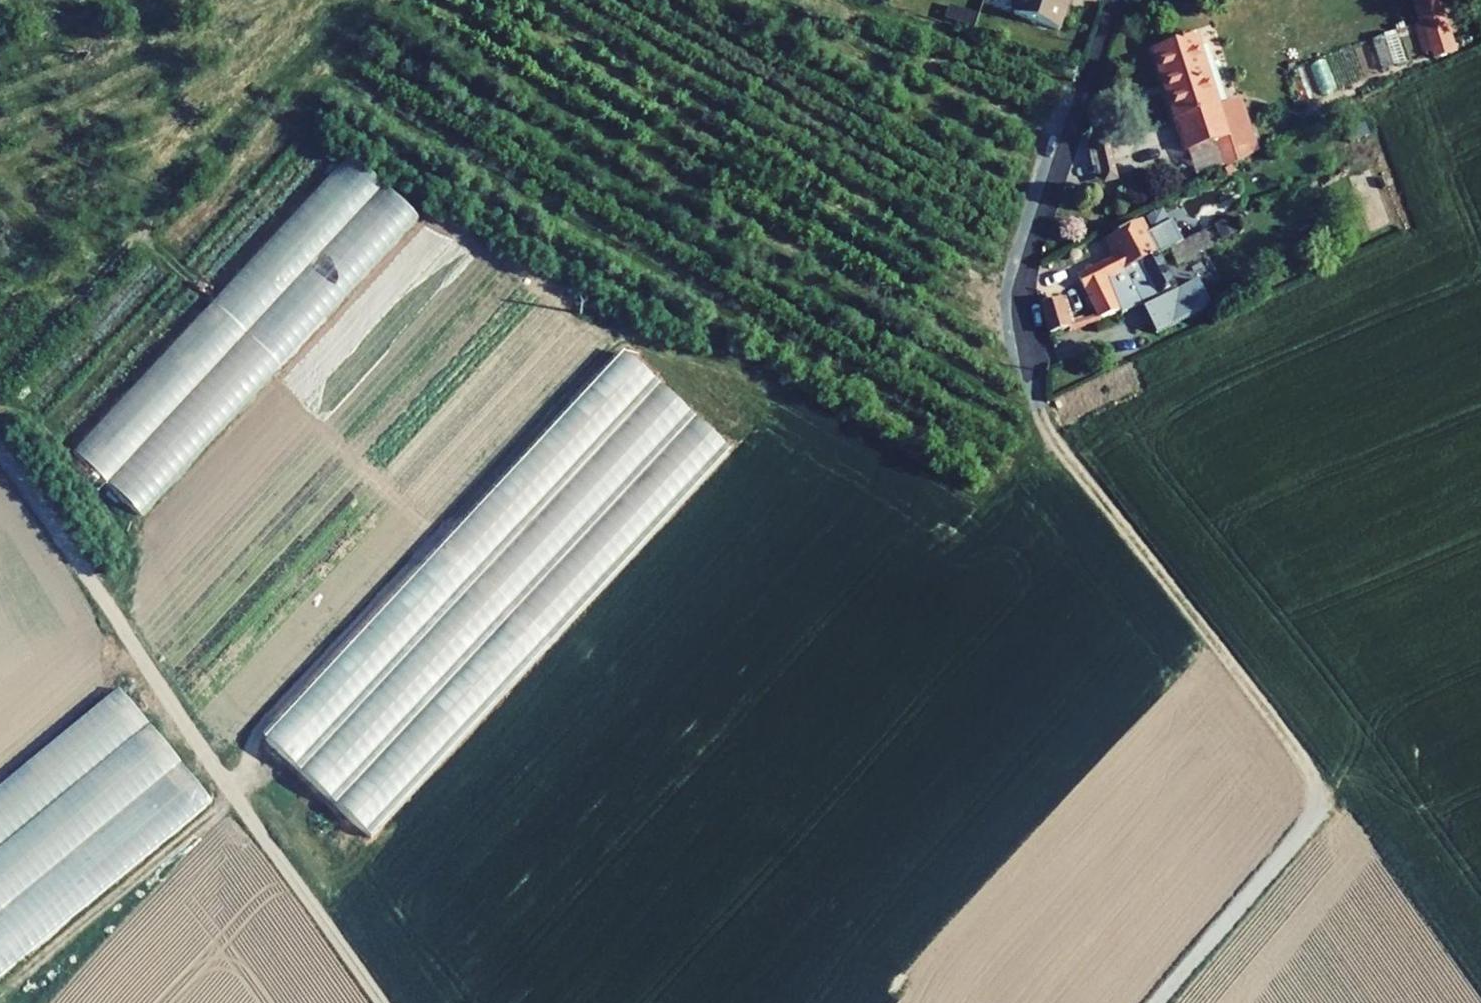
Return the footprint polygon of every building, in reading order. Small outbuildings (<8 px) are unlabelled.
[(1010,6),(1055,22),(1063,6),(1062,5),(1064,0),(1012,0),(1010,6)] [(1458,52),(1443,0),(1407,0),(1424,61),(1458,52)] [(1229,19),(1183,31),(1202,103),(1206,102),(1214,131),(1245,122),(1257,119),(1276,114),(1268,85),(1249,90),(1229,19)] [(1302,60),(1313,95),(1416,65),(1406,30),(1302,60)] [(1245,122),(1253,150),(1265,144),(1282,135),(1276,114),(1257,119),(1245,122)] [(305,338),(413,217),(411,213),(353,161),(344,157),(256,256),(269,262),(270,266),(296,278),(334,235),(332,228),(344,224),(349,218),(360,215),(347,241),(334,246),(326,255),(319,268),(307,272),(313,288),(294,328),(284,331),(264,313),(271,333),(263,350),(276,356),(278,353),(292,348),(290,343),(305,338)] [(1350,175),(1362,231),(1383,226),(1371,171),(1350,175)] [(1224,220),(1208,228),(1215,241),(1231,233),(1224,220)] [(1158,253),(1141,221),(1100,242),(1109,260),(1073,277),(1094,318),(1113,312),(1108,300),(1099,283),(1150,258),(1153,256),(1158,253)] [(1198,234),(1163,251),(1171,266),(1206,249),(1198,234)] [(1115,314),(1168,288),(1153,256),(1150,258),(1099,283),(1108,300),(1113,312),(1115,314)] [(1064,329),(1054,301),(1036,307),(1045,335),(1064,329)] [(73,455),(141,513),(248,390),(247,385),(238,386),(212,417),(200,418),(183,438),(177,438),(170,447),(153,450),(148,455),(150,469),(129,472),(139,460),(142,463),(138,436),(157,433),(155,420),(177,394),(187,392),(199,378),(198,370),(211,355),(179,360),(175,337),(73,455)] [(634,548),(727,451),(628,357),(618,358),(606,370),(607,387),(613,386),(634,406),(635,437),(632,440),(610,441),(591,460),(585,454),(550,455),(549,441),(541,442),(526,457),(529,547),(539,547),(552,533),(563,543),(571,534),(579,542),(594,525),(595,542),(607,542),(614,549),(634,548)] [(261,740),(366,834),(522,663),(529,662),(524,621),(513,611),(432,701),(428,668),(417,669),(411,664),(412,676),(384,679),(367,698),(369,715),(367,718),(371,721),(362,732),(361,727),(324,731),(322,708),(337,690),(334,691),(332,676),(318,678),(261,740)]
